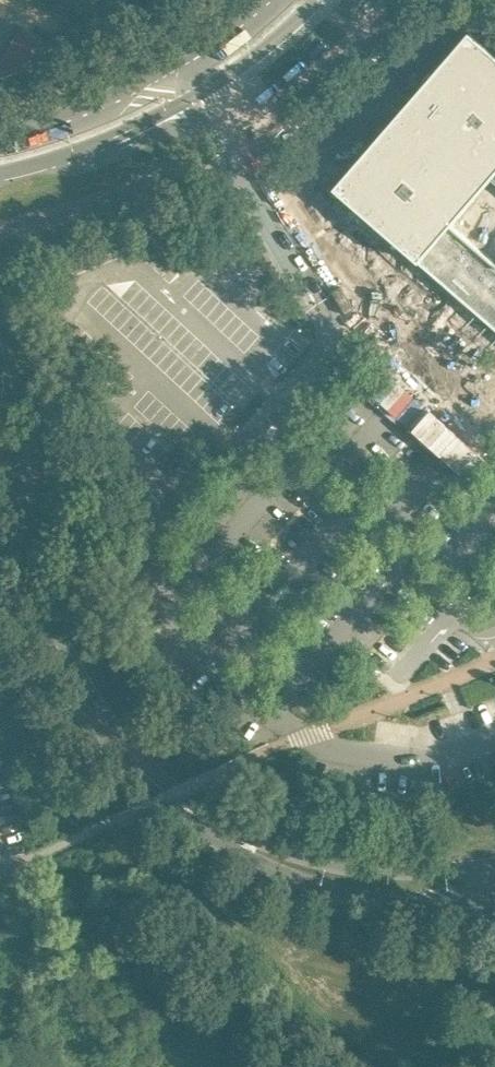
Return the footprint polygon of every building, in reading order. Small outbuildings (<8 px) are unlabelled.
[(43,65),(53,49),(20,29),(0,62),(0,77),(42,65),(43,65)] [(334,189),(494,329),(494,264),(452,226),(492,180),(494,183),(494,54),(470,32),(334,189)] [(457,702),(418,718),(429,746),(468,730),(457,702)]
